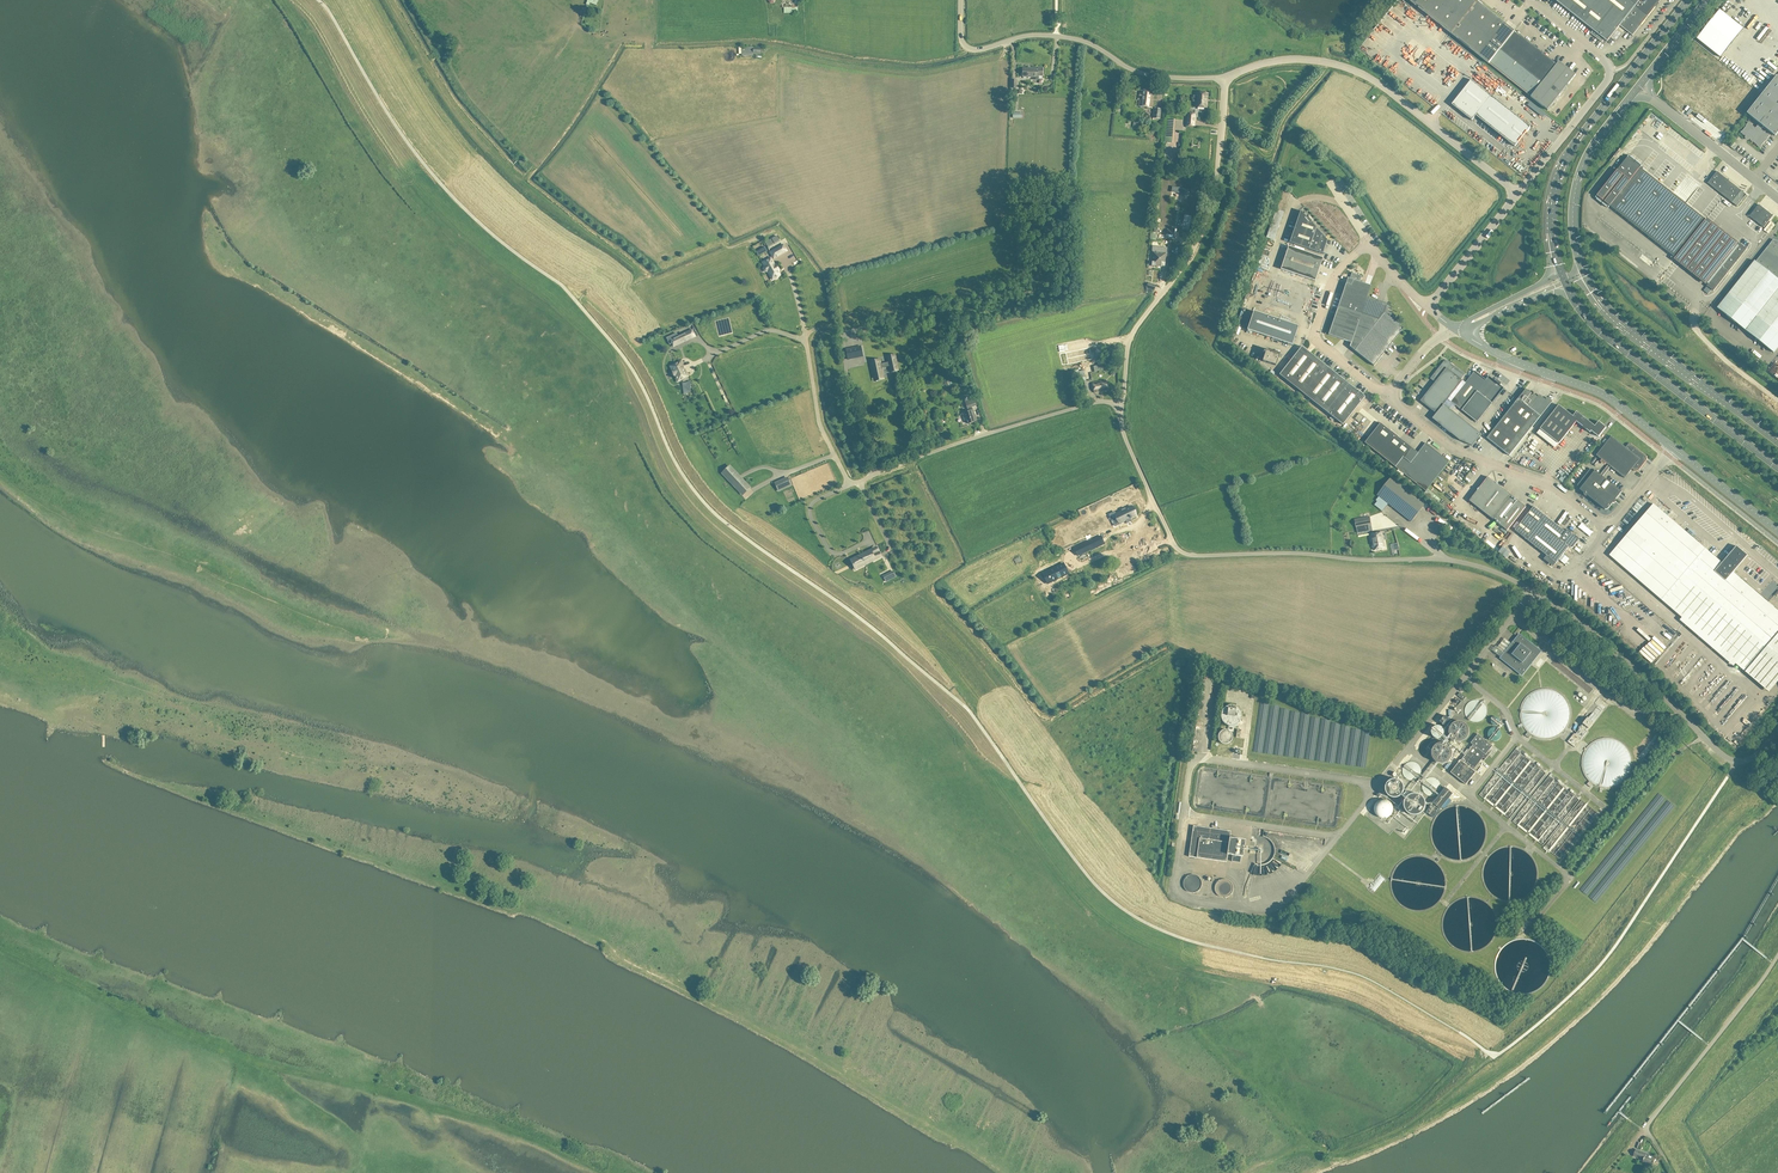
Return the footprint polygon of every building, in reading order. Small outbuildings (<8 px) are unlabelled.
[(798,0),(782,0),(782,7),(784,7),(784,13),(798,13),(798,0)] [(1516,32),(1515,31),(1515,30),(1505,23),(1503,21),(1477,1),(1476,0),(1409,0),(1416,6),(1416,5),(1418,7),(1418,8),(1489,63),(1526,92),(1531,96),(1531,97),(1547,110),(1548,110),(1566,87),(1566,86),(1568,84),(1576,75),(1576,74),(1559,61),(1557,64),(1554,62),(1531,44),(1516,32)] [(1593,30),(1591,33),(1602,42),(1604,39),(1607,41),(1620,25),(1633,35),(1632,35),(1655,7),(1655,6),(1658,2),(1659,2),(1658,2),(1660,0),(1555,0),(1593,30)] [(1743,29),(1719,10),(1697,38),(1721,57),(1743,29)] [(1439,32),(1436,36),(1441,41),(1445,37),(1439,32)] [(742,56),(753,56),(753,54),(760,54),(760,48),(753,48),(753,47),(742,47),(742,56)] [(1699,54),(1677,83),(1721,117),(1744,87),(1699,54)] [(1043,76),(1043,67),(1038,67),(1038,68),(1023,68),(1022,77),(1031,77),(1031,79),(1038,79),(1038,76),(1043,76)] [(1404,82),(1408,76),(1398,68),(1393,73),(1404,82)] [(1777,132),(1777,76),(1777,75),(1747,113),(1759,123),(1758,124),(1755,128),(1749,123),(1746,126),(1741,132),(1760,147),(1769,136),(1772,138),(1775,135),(1775,136),(1777,132)] [(1476,115),(1515,146),(1531,126),(1472,80),(1452,105),(1472,120),(1476,115)] [(1152,108),(1154,91),(1141,89),(1138,106),(1152,108)] [(1196,107),(1206,107),(1207,93),(1197,92),(1196,107)] [(1154,108),(1153,118),(1160,119),(1162,109),(1154,108)] [(1194,126),(1194,122),(1195,114),(1188,113),(1187,121),(1187,125),(1194,126)] [(1456,118),(1454,120),(1448,115),(1446,118),(1458,127),(1464,118),(1461,116),(1458,120),(1456,118)] [(1468,136),(1471,132),(1466,127),(1463,131),(1468,136)] [(1173,130),(1166,130),(1164,142),(1172,143),(1173,130)] [(1739,245),(1706,219),(1640,167),(1642,165),(1641,165),(1640,165),(1641,164),(1640,164),(1640,165),(1636,161),(1635,160),(1634,160),(1630,157),(1630,156),(1629,155),(1617,170),(1615,168),(1614,168),(1613,168),(1599,187),(1602,189),(1597,195),(1595,197),(1596,198),(1596,197),(1597,198),(1597,199),(1597,198),(1601,201),(1601,202),(1602,202),(1602,203),(1603,203),(1607,206),(1607,207),(1607,206),(1608,207),(1608,208),(1611,205),(1675,258),(1708,284),(1707,286),(1713,291),(1747,249),(1740,243),(1739,245)] [(1746,195),(1729,180),(1728,180),(1727,180),(1727,179),(1717,171),(1713,176),(1708,183),(1737,206),(1746,195)] [(1172,186),(1171,192),(1170,196),(1180,198),(1181,194),(1184,194),(1183,198),(1187,199),(1189,189),(1172,186)] [(1764,227),(1773,216),(1759,204),(1749,216),(1764,227)] [(1327,240),(1316,228),(1316,227),(1300,210),(1289,242),(1323,254),(1323,253),(1327,240)] [(1271,223),(1266,237),(1274,240),(1279,225),(1271,223)] [(772,239),(765,243),(768,248),(775,244),(772,239)] [(1717,308),(1774,352),(1777,347),(1777,241),(1773,239),(1756,261),(1755,260),(1717,308)] [(770,252),(773,258),(783,253),(780,246),(770,252)] [(1315,280),(1323,257),(1288,246),(1280,269),(1315,280)] [(1166,262),(1167,252),(1152,251),(1151,266),(1161,266),(1165,266),(1165,262),(1166,262)] [(779,270),(776,265),(775,265),(771,258),(763,262),(765,266),(764,267),(763,268),(763,269),(764,271),(765,271),(767,271),(768,271),(772,279),(774,278),(776,278),(777,277),(778,276),(780,275),(778,270),(779,270)] [(1387,304),(1367,297),(1371,285),(1359,281),(1361,276),(1352,273),(1350,278),(1348,278),(1338,306),(1357,313),(1378,320),(1385,311),(1387,304)] [(1154,290),(1156,285),(1148,282),(1147,283),(1146,283),(1145,286),(1146,287),(1146,288),(1146,290),(1151,292),(1153,290),(1154,290)] [(1709,296),(1712,292),(1707,287),(1703,292),(1709,296)] [(1339,338),(1357,313),(1338,306),(1328,334),(1339,338)] [(1292,345),(1298,326),(1254,311),(1247,330),(1292,345)] [(1388,346),(1403,328),(1389,316),(1384,313),(1385,311),(1378,320),(1369,331),(1388,346)] [(1354,350),(1369,331),(1378,320),(1357,313),(1339,338),(1354,350)] [(1373,365),(1388,347),(1388,346),(1369,331),(1354,350),(1355,351),(1373,365)] [(670,340),(672,343),(673,346),(688,339),(685,333),(670,340)] [(74,345),(74,344),(64,343),(63,357),(74,358),(75,345),(74,345)] [(863,356),(861,346),(846,349),(848,359),(863,356)] [(1365,396),(1344,380),(1302,346),(1279,374),(1299,390),(1305,394),(1331,415),(1335,418),(1343,425),(1365,396)] [(1276,365),(1280,353),(1267,349),(1262,361),(1276,365)] [(882,375),(881,368),(889,366),(891,371),(898,370),(894,355),(887,356),(888,362),(880,364),(879,359),(871,361),(874,377),(882,375)] [(1481,434),(1444,404),(1463,380),(1461,379),(1465,374),(1449,362),(1448,362),(1447,361),(1445,362),(1444,363),(1443,363),(1431,378),(1435,382),(1420,401),(1436,413),(1432,418),(1460,440),(1472,445),(1481,434)] [(683,367),(681,367),(681,366),(680,366),(679,363),(671,366),(673,370),(672,370),(675,377),(675,376),(678,381),(684,378),(683,377),(687,375),(683,367)] [(858,382),(868,381),(865,365),(853,368),(855,378),(857,378),(858,382)] [(1086,381),(1084,370),(1079,371),(1079,369),(1075,370),(1078,383),(1086,381)] [(1496,399),(1498,397),(1498,396),(1504,388),(1489,376),(1486,380),(1475,371),(1451,401),(1477,422),(1496,399)] [(1108,389),(1106,380),(1092,383),(1094,392),(1108,389)] [(1509,455),(1553,401),(1552,400),(1551,401),(1547,398),(1546,400),(1540,395),(1538,397),(1534,394),(1534,393),(1530,390),(1529,391),(1526,389),(1487,438),(1509,455)] [(977,421),(973,409),(973,410),(972,407),(976,405),(973,395),(964,398),(967,408),(968,408),(969,411),(962,413),(964,420),(967,419),(968,424),(977,421)] [(1595,426),(1577,411),(1573,416),(1559,405),(1540,428),(1559,443),(1577,421),(1590,432),(1591,431),(1599,437),(1606,427),(1599,421),(1595,426)] [(1359,413),(1355,419),(1359,423),(1364,417),(1359,413)] [(1449,461),(1426,443),(1418,453),(1381,423),(1365,442),(1398,469),(1404,473),(1426,490),(1449,461)] [(1540,431),(1537,435),(1556,448),(1559,444),(1540,431)] [(1611,467),(1625,478),(1632,468),(1636,471),(1638,471),(1646,461),(1645,460),(1646,459),(1646,457),(1645,456),(1645,455),(1630,443),(1628,444),(1626,447),(1611,436),(1596,455),(1608,465),(1611,467)] [(1475,479),(1451,461),(1427,491),(1451,510),(1475,479)] [(1469,472),(1472,475),(1478,468),(1475,465),(1469,472)] [(1608,465),(1601,475),(1603,476),(1611,467),(1608,465)] [(743,481),(729,467),(722,474),(735,488),(743,481)] [(1622,491),(1603,476),(1601,475),(1595,470),(1580,489),(1584,493),(1587,495),(1605,509),(1608,509),(1622,491)] [(1426,503),(1392,476),(1377,495),(1411,521),(1426,503)] [(1526,507),(1512,495),(1488,477),(1469,500),(1507,530),(1526,507)] [(786,487),(783,480),(775,483),(779,490),(786,487)] [(1662,600),(1706,549),(1653,504),(1610,555),(1662,600)] [(1136,515),(1131,506),(1126,509),(1125,508),(1122,510),(1121,509),(1122,511),(1115,514),(1115,512),(1109,514),(1112,520),(1117,518),(1119,523),(1125,520),(1126,523),(1127,523),(1126,522),(1131,520),(1131,521),(1132,521),(1130,518),(1136,515)] [(1579,538),(1576,536),(1574,536),(1572,534),(1571,532),(1569,530),(1567,530),(1565,532),(1534,507),(1534,506),(1515,530),(1516,530),(1525,538),(1556,563),(1559,560),(1563,554),(1569,546),(1571,548),(1573,547),(1579,540),(1579,538)] [(833,518),(835,523),(845,519),(841,509),(834,512),(836,517),(833,518)] [(1371,524),(1370,516),(1355,519),(1356,527),(1371,524)] [(1385,548),(1382,532),(1371,534),(1373,550),(1385,548)] [(1100,536),(1087,542),(1090,548),(1091,549),(1104,543),(1100,536)] [(1499,548),(1504,543),(1499,538),(1494,544),(1499,548)] [(1087,541),(1074,547),(1078,554),(1090,548),(1087,542),(1087,541)] [(1726,580),(1733,572),(1747,555),(1736,546),(1726,558),(1722,563),(1715,571),(1726,580)] [(1733,572),(1726,580),(1715,571),(1722,563),(1706,549),(1662,600),(1736,663),(1746,672),(1777,634),(1777,611),(1733,572)] [(876,560),(871,550),(863,553),(863,555),(853,560),(856,567),(865,564),(865,565),(876,560)] [(1512,555),(1507,560),(1510,564),(1516,558),(1512,555)] [(1064,562),(1042,573),(1047,583),(1069,573),(1064,562)] [(1532,661),(1540,651),(1520,635),(1501,658),(1522,674),(1530,664),(1531,664),(1530,664),(1532,662),(1533,662),(1532,661)] [(1119,682),(1121,685),(1131,680),(1130,677),(1119,682)] [(1106,693),(1119,688),(1118,684),(1104,690),(1106,693)] [(1470,721),(1474,722),(1477,722),(1480,721),(1483,719),(1485,717),(1487,714),(1487,711),(1487,707),(1485,704),(1482,701),(1479,700),(1475,699),(1472,700),(1469,702),(1466,704),(1465,708),(1464,712),(1465,715),(1467,718),(1470,721)] [(1223,721),(1225,724),(1229,725),(1232,726),(1235,725),(1238,723),(1240,720),(1242,716),(1241,712),(1239,709),(1236,707),(1233,705),(1229,705),(1226,707),(1223,709),(1222,712),(1221,715),(1222,719),(1223,721)] [(1593,723),(1603,710),(1598,706),(1588,719),(1593,723)] [(1757,708),(1751,711),(1756,719),(1762,716),(1757,708)] [(1132,714),(1130,720),(1139,724),(1142,718),(1132,714)] [(1445,715),(1439,722),(1445,727),(1451,720),(1445,715)] [(1159,718),(1155,723),(1159,727),(1163,722),(1159,718)] [(1492,720),(1492,722),(1492,724),(1494,726),(1496,726),(1498,725),(1500,724),(1500,722),(1500,720),(1499,719),(1496,718),(1494,718),(1492,720)] [(1588,728),(1593,723),(1588,719),(1583,724),(1588,728)] [(1452,738),(1455,740),(1458,741),(1461,741),(1464,740),(1467,738),(1469,735),(1469,732),(1468,728),(1466,725),(1463,723),(1460,722),(1456,723),(1453,725),(1451,727),(1450,730),(1450,733),(1451,736),(1452,738)] [(1438,738),(1441,737),(1443,735),(1444,733),(1444,730),(1443,728),(1441,726),(1438,725),(1434,726),(1432,728),(1431,731),(1432,734),(1433,736),(1436,737),(1438,738)] [(1491,740),(1494,741),(1496,741),(1499,740),(1501,738),(1501,735),(1501,733),(1500,731),(1498,729),(1496,728),(1494,728),(1491,729),(1490,731),(1488,733),(1488,736),(1489,738),(1491,740)] [(1220,742),(1223,744),(1225,744),(1228,744),(1230,742),(1231,740),(1232,738),(1232,735),(1231,733),(1229,731),(1226,730),(1223,730),(1221,732),(1219,734),(1218,737),(1219,740),(1220,742)] [(1575,747),(1581,739),(1574,733),(1568,741),(1575,747)] [(1473,770),(1483,757),(1485,759),(1485,760),(1490,753),(1490,752),(1490,753),(1488,751),(1493,746),(1478,734),(1473,740),(1475,742),(1451,772),(1466,784),(1476,772),(1473,770)] [(1437,763),(1440,765),(1443,765),(1447,764),(1450,762),(1452,759),(1453,755),(1452,751),(1450,748),(1448,746),(1444,745),(1441,745),(1437,746),(1434,748),(1433,751),(1432,754),(1433,758),(1434,761),(1437,763)] [(1642,758),(1646,762),(1655,755),(1652,750),(1642,758)] [(1406,778),(1409,780),(1412,780),(1415,779),(1418,778),(1420,775),(1421,772),(1421,769),(1420,766),(1418,764),(1415,762),(1412,762),(1409,762),(1406,764),(1404,766),(1403,769),(1403,773),(1404,776),(1406,778)] [(1425,794),(1428,796),(1431,796),(1434,796),(1437,795),(1439,793),(1441,790),(1441,786),(1440,783),(1438,780),(1435,778),(1432,777),(1429,778),(1426,779),(1424,782),(1422,785),(1422,788),(1423,791),(1425,794)] [(1391,797),(1394,798),(1397,799),(1400,798),(1403,796),(1405,794),(1406,791),(1406,788),(1404,785),(1402,782),(1400,780),(1396,780),(1393,780),(1390,782),(1388,785),(1387,788),(1387,791),(1388,794),(1391,797)] [(1405,804),(1405,808),(1406,812),(1408,815),(1411,817),(1415,818),(1418,818),(1422,817),(1425,814),(1427,811),(1428,808),(1428,805),(1427,802),(1425,799),(1422,797),(1419,795),(1415,795),(1412,796),(1409,798),(1406,801),(1405,804)] [(1449,798),(1442,807),(1443,808),(1446,807),(1452,800),(1449,798)] [(1381,819),(1384,819),(1387,818),(1390,816),(1392,814),(1393,811),(1393,807),(1391,804),(1389,802),(1385,800),(1382,800),(1379,801),(1376,804),(1374,806),(1374,809),(1374,812),(1376,815),(1378,817),(1381,819)] [(1243,856),(1245,840),(1230,837),(1231,831),(1193,825),(1189,856),(1226,862),(1227,854),(1231,854),(1231,855),(1243,856)] [(1189,891),(1192,892),(1195,892),(1198,891),(1200,889),(1201,887),(1202,884),(1202,881),(1201,878),(1198,876),(1196,875),(1193,874),(1190,875),(1187,877),(1185,879),(1184,883),(1184,886),(1186,889),(1189,891)] [(1221,898),(1224,898),(1227,897),(1230,895),(1232,893),(1232,890),(1232,887),(1231,884),(1229,881),(1226,880),(1223,879),(1220,880),(1218,881),(1216,883),(1214,887),(1214,890),(1215,894),(1218,896),(1221,898)] [(1656,1158),(1652,1156),(1651,1156),(1649,1155),(1650,1154),(1636,1148),(1633,1156),(1643,1160),(1642,1162),(1653,1167),(1656,1158)]
